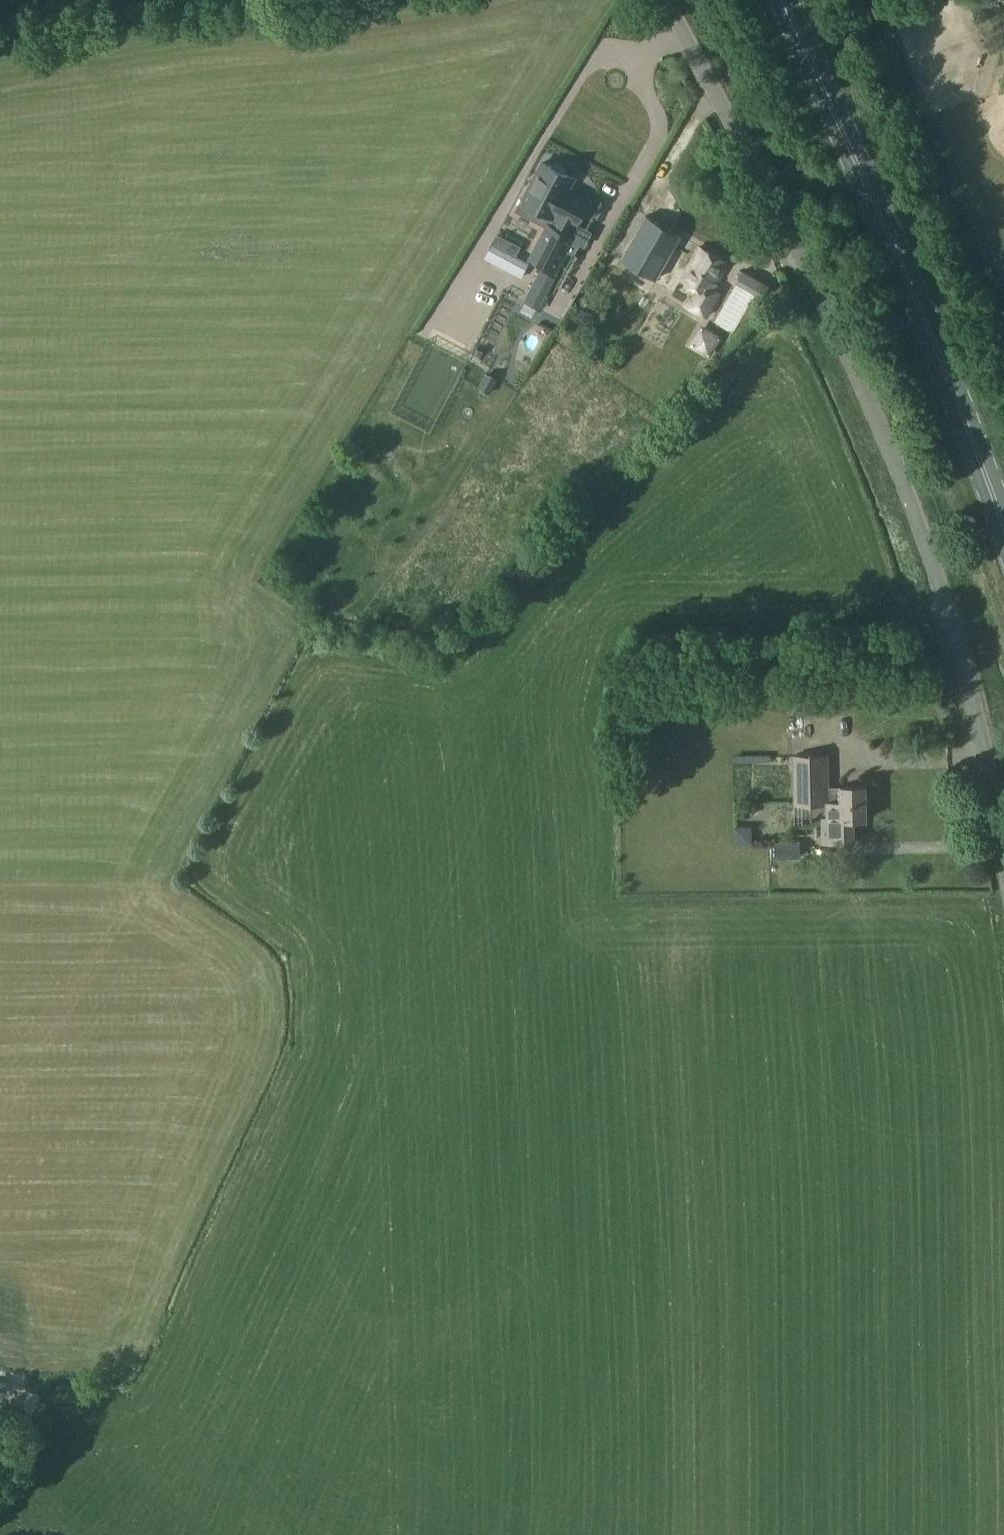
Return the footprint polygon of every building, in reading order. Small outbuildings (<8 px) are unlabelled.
[(568,188),(574,177),(565,172),(565,166),(556,162),(552,164),(543,160),(522,198),(552,215),(530,256),(554,269),(572,236),(567,233),(573,223),(576,224),(589,200),(568,188)] [(657,280),(682,236),(645,215),(620,259),(657,280)] [(708,320),(724,293),(717,290),(722,282),(718,280),(728,263),(700,247),(679,282),(693,291),(684,305),(708,320)] [(483,274),(522,292),(528,279),(489,261),(483,274)] [(769,286),(742,271),(736,282),(763,297),(769,286)] [(511,411),(561,315),(545,307),(532,332),(518,324),(505,347),(498,343),(486,365),(490,367),(483,380),(491,384),(485,397),(511,411)] [(864,786),(841,786),(829,786),(828,753),(792,754),(793,805),(828,804),(828,818),(823,818),(824,842),(852,841),(852,819),(865,818),(864,786)] [(776,857),(800,856),(801,840),(777,840),(776,857)] [(11,1393),(0,1389),(0,1405),(8,1408),(11,1393)]
